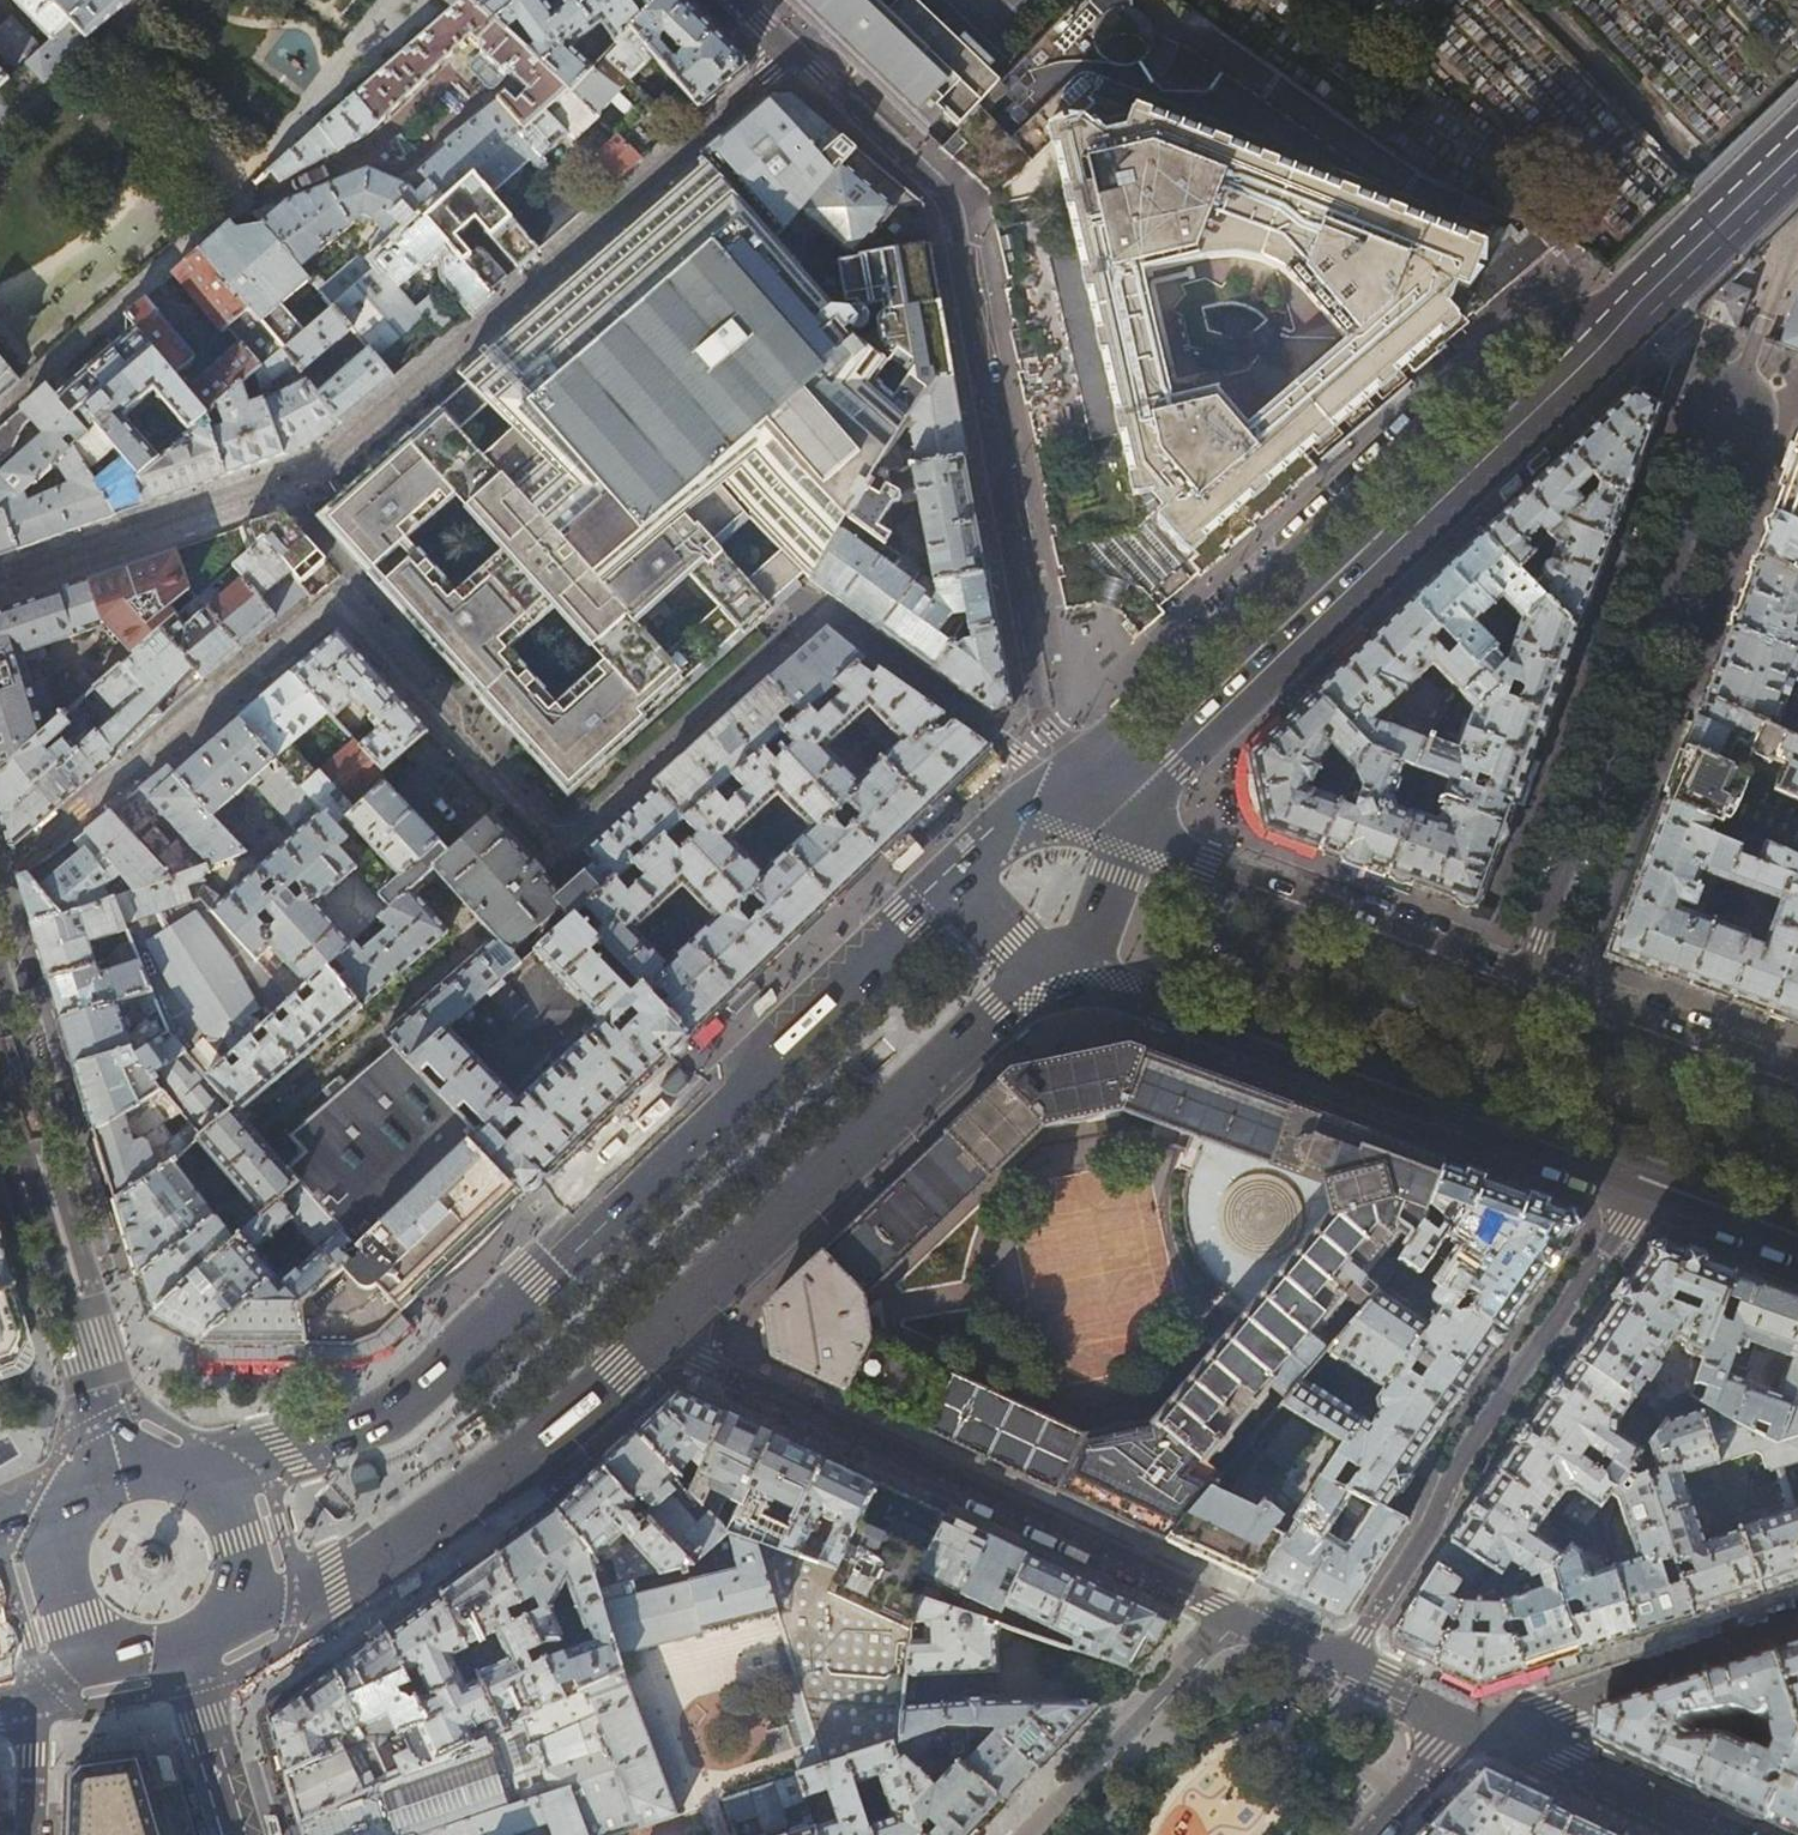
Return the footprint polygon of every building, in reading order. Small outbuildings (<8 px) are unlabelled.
[(48,42),(71,21),(88,39),(130,0),(11,0),(48,42)] [(353,330),(369,349),(381,363),(427,324),(440,336),(453,325),(427,297),(416,306),(399,287),(446,247),(450,252),(443,259),(444,276),(472,308),(507,278),(484,254),(476,249),(469,255),(454,239),(474,221),(518,269),(588,208),(578,198),(557,175),(519,136),(546,112),(568,92),(494,23),(477,8),(468,0),(461,0),(268,172),(279,183),(365,137),(470,35),(483,47),(468,64),(468,71),(487,89),(494,88),(508,72),(527,91),(516,103),(506,94),(442,145),(445,149),(419,174),(427,184),(416,196),(409,188),(365,171),(292,200),(280,210),(276,204),(256,214),(254,215),(259,220),(300,268),(301,269),(337,238),(342,244),(345,240),(341,235),(359,220),(363,225),(365,222),(372,220),(379,229),(370,244),(371,256),(356,260),(321,292),(334,308),(353,330)] [(477,8),(494,23),(525,0),(489,0),(477,8)] [(552,13),(542,0),(525,0),(494,23),(568,92),(572,95),(594,72),(567,47),(600,26),(615,43),(609,50),(612,53),(633,32),(630,29),(659,0),(570,0),(552,13)] [(633,32),(655,57),(682,88),(700,109),(745,71),(745,61),(721,39),(681,0),(659,0),(630,29),(633,32)] [(823,37),(892,102),(926,135),(1050,0),(785,0),(823,37)] [(1639,68),(1689,130),(1753,80),(1693,4),(1645,42),(1655,55),(1639,68)] [(41,49),(11,17),(0,27),(0,56),(15,73),(17,72),(26,64),(41,49)] [(89,40),(88,39),(71,21),(48,42),(41,49),(26,64),(43,83),(89,40)] [(633,32),(612,53),(607,59),(631,81),(655,57),(633,32)] [(607,59),(594,72),(572,95),(596,117),(625,87),(628,89),(633,83),(631,81),(607,59)] [(17,72),(15,73),(7,81),(0,88),(0,123),(34,91),(17,72)] [(661,109),(680,127),(685,122),(700,109),(682,88),(661,109)] [(596,117),(572,95),(568,92),(546,112),(576,141),(599,119),(596,117)] [(674,181),(504,328),(456,370),(515,428),(539,453),(509,480),(604,587),(721,488),(746,515),(782,552),(801,571),(811,580),(841,532),(849,518),(878,471),(934,381),(954,378),(947,342),(936,276),(926,225),(923,205),(883,171),(829,126),(791,95),(773,95),(735,128),(674,181)] [(613,132),(617,137),(643,160),(675,131),(680,127),(661,109),(647,96),(613,132)] [(1004,270),(1100,125),(1088,126),(1076,117),(1047,122),(1060,179),(982,103),(943,145),(990,188),(992,199),(1004,270)] [(1351,431),(1375,410),(1363,396),(1371,389),(1380,399),(1403,379),(1395,369),(1403,363),(1411,372),(1436,351),(1432,346),(1439,341),(1440,343),(1464,323),(1461,319),(1469,313),(1472,316),(1513,281),(1560,242),(1462,196),(1455,235),(1124,111),(1118,122),(1100,125),(1004,270),(1005,274),(1010,273),(1010,278),(1011,284),(1005,285),(1011,317),(1016,316),(1017,325),(1010,327),(1022,399),(1030,398),(1032,409),(1030,410),(1035,442),(1038,441),(1039,450),(1037,450),(1042,482),(1047,481),(1048,491),(1044,491),(1049,524),(1054,523),(1055,533),(1051,534),(1057,565),(1060,564),(1061,574),(1058,574),(1063,606),(1094,600),(1116,606),(1140,630),(1166,607),(1161,602),(1202,567),(1205,570),(1229,550),(1226,545),(1232,540),(1234,542),(1255,525),(1251,520),(1258,513),(1260,516),(1284,496),(1281,493),(1290,486),(1290,487),(1314,467),(1299,449),(1306,443),(1316,454),(1340,433),(1331,423),(1338,416),(1351,431)] [(576,141),(546,112),(519,136),(557,175),(586,151),(576,141)] [(627,173),(643,160),(617,137),(610,143),(607,139),(598,146),(602,150),(593,158),(618,181),(627,173)] [(596,200),(587,191),(578,198),(588,208),(596,200)] [(250,313),(213,269),(198,251),(160,284),(163,287),(174,277),(222,334),(220,336),(225,343),(232,338),(237,344),(188,391),(208,415),(217,407),(254,374),(281,350),(250,313)] [(1738,329),(1750,292),(1727,284),(1714,321),(1738,329)] [(1797,295),(1779,347),(1797,353),(1797,295)] [(144,299),(125,316),(175,376),(193,359),(144,299)] [(306,370),(353,330),(334,308),(284,353),(340,423),(367,400),(393,377),(381,363),(369,349),(325,388),(316,377),(313,379),(306,370)] [(175,376),(125,316),(108,331),(106,333),(106,336),(107,339),(113,346),(102,355),(98,352),(72,374),(77,378),(68,385),(62,378),(60,377),(56,377),(47,386),(79,426),(90,417),(96,425),(94,427),(95,428),(137,479),(165,454),(189,432),(206,417),(208,415),(188,391),(175,376)] [(284,353),(281,350),(254,374),(260,389),(261,392),(288,370),(298,383),(270,399),(267,391),(261,393),(265,402),(285,455),(309,447),(321,440),(340,423),(284,353)] [(17,381),(0,361),(0,396),(2,394),(17,381)] [(515,428),(456,370),(455,372),(471,388),(512,429),(513,429),(515,428)] [(1657,408),(1669,377),(1669,376),(1660,373),(1632,392),(1657,408)] [(260,389),(254,374),(217,407),(224,424),(222,428),(217,429),(213,425),(209,426),(226,475),(249,467),(285,455),(265,402),(253,406),(246,403),(244,395),(260,389)] [(934,381),(878,471),(968,457),(962,424),(954,378),(934,381)] [(73,448),(87,436),(79,426),(47,386),(0,427),(0,463),(12,453),(23,426),(30,420),(44,436),(0,476),(0,513),(3,510),(24,492),(42,476),(73,448)] [(713,544),(746,515),(721,488),(604,587),(509,480),(539,453),(515,428),(513,429),(512,429),(471,388),(337,494),(314,512),(395,603),(505,726),(567,796),(763,621),(773,612),(766,605),(784,587),(801,571),(782,552),(747,583),(713,544)] [(1657,408),(1632,392),(1603,419),(1569,452),(1599,486),(1625,495),(1635,469),(1657,408)] [(209,426),(206,417),(189,432),(194,445),(168,458),(165,454),(137,479),(135,481),(143,504),(182,491),(226,475),(209,426)] [(95,428),(87,436),(73,448),(88,472),(107,457),(116,468),(96,485),(115,514),(121,512),(143,504),(135,481),(137,479),(95,428)] [(1795,452),(1790,465),(1772,513),(1797,526),(1797,444),(1795,452)] [(96,485),(88,472),(73,448),(42,476),(48,494),(27,504),(24,492),(3,510),(16,548),(66,531),(115,514),(96,485)] [(1615,522),(1625,495),(1599,486),(1569,452),(1524,495),(1482,535),(1517,572),(1539,551),(1540,550),(1533,543),(1537,539),(1534,536),(1538,531),(1548,542),(1562,528),(1609,540),(1615,522)] [(979,519),(968,457),(878,471),(849,518),(884,545),(890,534),(880,527),(893,507),(894,508),(905,492),(908,492),(909,502),(919,501),(933,581),(938,585),(989,575),(979,519)] [(1625,546),(1641,501),(1625,495),(1615,522),(1609,540),(1625,546)] [(16,548),(3,510),(0,513),(0,553),(16,548)] [(315,556),(319,553),(283,511),(270,516),(241,527),(250,553),(265,540),(299,585),(323,566),(315,556)] [(1756,557),(1791,573),(1797,559),(1797,526),(1772,513),(1763,538),(1756,557)] [(1592,586),(1609,540),(1562,528),(1548,542),(1547,543),(1553,550),(1548,564),(1543,566),(1539,561),(1544,556),(1539,551),(1517,572),(1545,601),(1575,633),(1592,586)] [(880,631),(924,574),(914,567),(907,562),(899,574),(841,532),(811,580),(880,631)] [(1545,601),(1517,572),(1482,535),(1451,565),(1413,601),(1441,631),(1457,648),(1475,668),(1496,647),(1497,646),(1476,624),(1501,600),(1520,620),(1523,623),(1545,601)] [(265,540),(250,553),(234,567),(243,579),(222,597),(212,586),(198,599),(183,611),(163,628),(204,679),(219,666),(258,632),(290,605),(305,592),(299,585),(265,540)] [(75,705),(95,688),(96,687),(85,674),(74,684),(62,670),(49,682),(45,681),(42,682),(35,663),(41,661),(46,656),(44,649),(93,634),(93,631),(105,624),(132,655),(163,628),(143,604),(177,598),(183,611),(198,599),(189,589),(176,549),(34,597),(0,608),(0,771),(75,705)] [(1791,573),(1756,557),(1744,590),(1717,662),(1703,700),(1797,744),(1797,728),(1778,721),(1797,671),(1797,602),(1797,601),(1796,599),(1794,598),(1788,596),(1792,582),(1797,585),(1797,577),(1791,573)] [(914,567),(924,574),(925,575),(928,569),(918,561),(914,567)] [(933,581),(925,575),(924,574),(880,631),(933,670),(962,631),(998,625),(993,596),(989,575),(938,585),(933,581)] [(1429,641),(1441,631),(1413,601),(1364,648),(1342,668),(1317,692),(1316,694),(1370,748),(1417,764),(1426,739),(1389,724),(1376,720),(1435,666),(1461,697),(1483,676),(1475,668),(1457,648),(1445,659),(1429,641)] [(1575,633),(1545,601),(1523,623),(1520,620),(1511,645),(1507,658),(1496,647),(1475,668),(1483,676),(1496,691),(1497,689),(1507,693),(1510,684),(1521,689),(1520,694),(1518,694),(1517,697),(1519,697),(1516,704),(1545,715),(1561,673),(1575,633)] [(1005,665),(998,625),(962,631),(933,670),(996,717),(1013,707),(1005,665)] [(797,654),(770,678),(793,705),(801,715),(810,708),(834,686),(858,665),(865,658),(827,627),(797,654)] [(204,679),(163,628),(132,655),(122,665),(143,692),(118,715),(98,732),(117,757),(132,745),(165,716),(163,714),(185,696),(204,679)] [(292,673),(328,712),(333,717),(353,700),(360,708),(365,703),(375,714),(370,718),(380,730),(361,747),(383,771),(428,732),(427,731),(401,702),(338,633),(314,654),(292,673)] [(1317,692),(1342,668),(1334,659),(1308,684),(1317,692)] [(143,692),(122,665),(96,687),(95,688),(118,715),(143,692)] [(858,665),(834,686),(841,695),(829,706),(849,726),(868,708),(901,741),(881,760),(928,808),(955,782),(973,766),(991,748),(879,669),(875,676),(858,665)] [(292,745),(328,712),(292,673),(263,698),(239,720),(315,804),(322,811),(336,827),(385,782),(389,778),(383,771),(361,747),(341,726),(334,733),(346,747),(317,773),(292,745)] [(1504,699),(1507,693),(1497,689),(1496,691),(1483,676),(1461,697),(1447,712),(1462,727),(1466,729),(1462,738),(1434,727),(1427,735),(1426,739),(1417,764),(1428,769),(1441,774),(1451,778),(1513,804),(1530,758),(1545,715),(1516,704),(1504,699)] [(778,718),(793,705),(770,678),(717,726),(653,784),(657,788),(685,818),(714,793),(731,778),(763,749),(781,733),(787,728),(778,718)] [(1358,772),(1370,748),(1316,694),(1283,725),(1250,756),(1265,830),(1292,840),(1320,850),(1347,794),(1320,783),(1336,749),(1358,772)] [(1685,749),(1732,771),(1743,746),(1755,752),(1753,756),(1755,759),(1771,767),(1775,766),(1777,762),(1789,768),(1777,792),(1797,801),(1797,744),(1703,700),(1694,724),(1685,749)] [(75,705),(0,771),(0,815),(58,765),(60,765),(94,735),(85,724),(88,721),(75,705)] [(810,708),(801,715),(787,728),(781,733),(792,746),(783,753),(880,854),(908,827),(928,808),(881,760),(858,783),(826,748),(849,726),(829,706),(818,717),(810,708)] [(206,749),(175,776),(212,816),(253,780),(292,824),(315,804),(239,720),(206,749)] [(94,735),(60,765),(58,765),(0,815),(0,816),(5,832),(9,846),(14,846),(56,810),(117,757),(98,732),(94,735)] [(1428,769),(1417,764),(1370,748),(1358,772),(1347,794),(1320,850),(1358,864),(1387,875),(1400,840),(1402,840),(1416,803),(1400,798),(1395,801),(1391,794),(1398,775),(1423,784),(1428,769)] [(775,762),(763,749),(731,778),(742,790),(734,798),(754,818),(778,795),(810,829),(786,852),(832,900),(856,877),(880,854),(783,753),(775,762)] [(1685,749),(1675,776),(1665,801),(1746,837),(1797,860),(1797,801),(1777,792),(1732,771),(1685,749)] [(1265,830),(1250,756),(1244,750),(1232,761),(1247,831),(1262,837),(1265,830)] [(1529,810),(1546,764),(1530,758),(1513,804),(1529,810)] [(973,766),(955,782),(966,793),(983,776),(973,766)] [(244,850),(212,816),(175,776),(167,768),(145,785),(102,819),(86,831),(135,891),(208,863),(244,850)] [(1441,774),(1428,769),(1423,784),(1435,788),(1441,774)] [(1476,907),(1513,804),(1451,778),(1440,808),(1447,821),(1445,821),(1442,822),(1438,824),(1437,825),(1424,821),(1426,815),(1435,819),(1437,814),(1435,811),(1416,803),(1402,840),(1400,840),(1387,875),(1428,889),(1476,907)] [(385,782),(336,827),(346,838),(338,847),(380,896),(441,841),(385,782)] [(685,818),(657,788),(602,838),(586,852),(595,863),(584,873),(603,891),(617,879),(633,865),(637,861),(629,852),(640,843),(648,852),(673,829),(681,822),(685,818)] [(725,805),(714,793),(685,818),(681,822),(696,838),(688,845),(785,946),(811,920),(832,900),(786,852),(763,874),(731,840),(754,818),(734,798),(725,805)] [(1746,837),(1665,801),(1650,841),(1623,915),(1608,955),(1657,973),(1690,985),(1716,917),(1709,915),(1706,921),(1679,911),(1681,904),(1694,909),(1703,883),(1697,881),(1700,874),(1728,885),(1746,837)] [(338,847),(346,838),(336,827),(322,811),(214,910),(293,999),(327,968),(337,959),(356,941),(380,919),(413,889),(424,879),(452,853),(441,841),(380,896),(338,847)] [(493,816),(452,853),(424,879),(429,884),(439,874),(482,923),(496,939),(519,966),(576,916),(586,907),(603,891),(584,873),(573,883),(562,893),(540,869),(526,853),(493,816)] [(688,845),(673,829),(648,852),(637,861),(633,865),(644,878),(637,885),(659,908),(682,886),(715,921),(691,943),(737,991),(764,965),(785,946),(688,845)] [(116,898),(135,891),(86,831),(53,858),(51,860),(29,873),(18,877),(25,900),(32,921),(115,896),(116,898)] [(1746,837),(1728,885),(1779,903),(1762,948),(1748,943),(1749,939),(1746,936),(1722,927),(1724,920),(1716,917),(1690,985),(1730,999),(1769,1013),(1797,937),(1797,860),(1746,837)] [(208,863),(135,891),(116,898),(125,922),(193,899),(189,888),(206,882),(205,876),(211,873),(208,863)] [(617,879),(603,891),(586,907),(604,928),(595,936),(689,1037),(690,1036),(712,1015),(737,991),(691,943),(668,965),(636,931),(659,908),(637,885),(629,892),(617,879)] [(449,931),(413,889),(380,919),(387,927),(363,949),(356,941),(337,959),(346,970),(337,979),(362,1007),(402,973),(449,931)] [(125,922),(116,898),(115,896),(32,921),(39,945),(48,978),(96,963),(90,942),(129,930),(125,922)] [(202,897),(193,899),(125,922),(129,930),(134,943),(153,991),(170,1032),(74,1065),(82,1090),(93,1130),(112,1122),(163,1090),(203,1136),(233,1110),(207,1078),(293,999),(214,910),(202,897)] [(576,916),(519,966),(410,1063),(481,1138),(474,1145),(524,1195),(530,1189),(552,1169),(654,1071),(689,1037),(595,936),(576,916)] [(1769,1013),(1797,1024),(1797,937),(1769,1013)] [(410,1063),(519,966),(496,939),(385,1034),(398,1048),(410,1063)] [(100,974),(96,963),(48,978),(53,994),(60,1018),(153,991),(134,943),(120,947),(109,960),(113,970),(100,974)] [(337,979),(327,968),(293,999),(207,1078),(233,1110),(235,1109),(239,1114),(362,1007),(337,979)] [(25,973),(17,976),(22,990),(29,988),(25,973)] [(170,1032),(153,991),(60,1018),(67,1041),(74,1065),(170,1032)] [(700,1047),(723,1026),(712,1015),(690,1036),(700,1047)] [(481,1138),(410,1063),(398,1048),(294,1138),(304,1150),(300,1160),(288,1171),(287,1172),(299,1185),(342,1234),(361,1256),(344,1272),(344,1274),(357,1287),(359,1289),(362,1290),(366,1291),(369,1290),(373,1288),(375,1286),(402,1312),(408,1306),(460,1257),(491,1227),(523,1197),(524,1195),(474,1145),(481,1138)] [(1129,1049),(1011,1074),(885,1195),(765,1309),(769,1331),(773,1356),(804,1371),(902,1417),(1000,1463),(1166,1540),(1211,1488),(1237,1457),(1256,1435),(1236,1419),(1271,1379),(1290,1396),(1304,1380),(1327,1353),(1330,1350),(1310,1333),(1344,1295),(1363,1311),(1379,1292),(1382,1289),(1399,1262),(1422,1228),(1445,1164),(1385,1143),(1239,1089),(1129,1049)] [(198,1140),(203,1136),(163,1090),(112,1122),(93,1130),(103,1162),(114,1200),(173,1162),(198,1140)] [(235,1109),(233,1110),(203,1136),(198,1140),(217,1163),(244,1194),(228,1207),(229,1208),(247,1232),(278,1203),(299,1185),(287,1172),(288,1171),(255,1132),(239,1114),(235,1109)] [(1268,1165),(1205,1139),(1187,1185),(1187,1222),(1192,1243),(1224,1279),(1248,1297),(1263,1281),(1278,1258),(1313,1208),(1297,1176),(1268,1165)] [(191,1185),(173,1162),(114,1200),(121,1222),(126,1239),(137,1277),(215,1218),(191,1185)] [(1503,1186),(1445,1164),(1422,1228),(1399,1262),(1416,1275),(1419,1273),(1435,1251),(1442,1255),(1464,1251),(1467,1247),(1482,1258),(1477,1264),(1475,1263),(1469,1264),(1466,1267),(1459,1261),(1456,1261),(1454,1262),(1438,1286),(1506,1333),(1541,1282),(1577,1228),(1572,1211),(1503,1186)] [(342,1234),(299,1185),(278,1203),(293,1220),(314,1245),(276,1277),(199,1343),(200,1344),(241,1345),(292,1345),(359,1346),(360,1346),(377,1336),(402,1312),(375,1286),(373,1288),(369,1290),(366,1291),(362,1290),(359,1289),(357,1287),(344,1274),(343,1275),(322,1251),(342,1234)] [(229,1208),(215,1218),(137,1277),(149,1317),(164,1325),(168,1327),(178,1333),(199,1343),(276,1277),(255,1253),(293,1220),(278,1203),(247,1232),(229,1208)] [(1616,1299),(1576,1358),(1635,1399),(1677,1336),(1685,1342),(1684,1346),(1684,1349),(1686,1353),(1689,1354),(1704,1360),(1735,1271),(1695,1256),(1666,1246),(1649,1251),(1616,1299)] [(1775,1443),(1781,1441),(1797,1392),(1797,1294),(1784,1289),(1735,1271),(1704,1360),(1696,1383),(1712,1388),(1706,1404),(1707,1405),(1725,1417),(1751,1430),(1755,1420),(1770,1425),(1765,1437),(1775,1443)] [(26,1347),(7,1282),(0,1284),(0,1294),(14,1341),(0,1366),(0,1380),(11,1377),(26,1347)] [(1425,1323),(1379,1292),(1363,1311),(1355,1321),(1463,1395),(1485,1363),(1506,1333),(1438,1286),(1433,1293),(1431,1297),(1431,1302),(1433,1307),(1436,1309),(1425,1323)] [(14,1341),(0,1294),(0,1366),(14,1341)] [(1355,1321),(1330,1350),(1327,1353),(1344,1365),(1345,1363),(1384,1390),(1377,1400),(1378,1409),(1381,1410),(1371,1423),(1304,1380),(1290,1396),(1283,1405),(1343,1443),(1321,1478),(1333,1484),(1348,1461),(1361,1470),(1358,1475),(1355,1475),(1345,1491),(1384,1512),(1425,1452),(1463,1395),(1355,1321)] [(355,1365),(359,1346),(292,1345),(241,1345),(200,1344),(200,1365),(355,1365)] [(1642,1452),(1618,1435),(1635,1399),(1576,1358),(1538,1414),(1498,1471),(1551,1509),(1564,1491),(1575,1490),(1579,1493),(1563,1517),(1582,1530),(1609,1495),(1627,1472),(1642,1452)] [(650,1419),(635,1433),(689,1491),(726,1414),(705,1404),(679,1392),(659,1410),(650,1419)] [(1781,1441),(1797,1436),(1797,1392),(1781,1441)] [(1283,1405),(1256,1435),(1237,1457),(1242,1461),(1221,1493),(1211,1488),(1166,1540),(1235,1572),(1254,1582),(1282,1538),(1273,1533),(1284,1516),(1293,1521),(1321,1478),(1343,1443),(1283,1405)] [(1680,1418),(1674,1411),(1648,1444),(1657,1470),(1645,1474),(1691,1615),(1756,1594),(1797,1581),(1797,1508),(1755,1523),(1751,1513),(1738,1518),(1740,1527),(1737,1528),(1739,1532),(1703,1543),(1681,1475),(1756,1451),(1762,1454),(1766,1468),(1771,1470),(1797,1462),(1797,1436),(1781,1441),(1775,1443),(1765,1437),(1751,1430),(1725,1417),(1707,1405),(1703,1411),(1680,1418)] [(629,1427),(635,1434),(635,1433),(650,1419),(644,1412),(629,1427)] [(757,1428),(726,1414),(689,1491),(727,1533),(757,1543),(780,1551),(823,1459),(797,1447),(757,1428)] [(619,1449),(600,1467),(692,1565),(727,1533),(689,1491),(635,1433),(635,1434),(619,1449)] [(780,1551),(838,1569),(878,1484),(851,1472),(823,1459),(780,1551)] [(565,1500),(556,1509),(587,1551),(598,1589),(692,1565),(600,1467),(583,1483),(565,1500)] [(1551,1509),(1498,1471),(1475,1505),(1450,1541),(1484,1563),(1493,1569),(1501,1574),(1510,1561),(1531,1575),(1538,1573),(1553,1568),(1563,1555),(1537,1536),(1540,1525),(1551,1509)] [(1634,1478),(1627,1472),(1609,1495),(1617,1499),(1631,1539),(1622,1542),(1617,1553),(1621,1564),(1612,1567),(1634,1634),(1660,1626),(1691,1615),(1645,1474),(1634,1478)] [(1290,1526),(1297,1532),(1300,1538),(1295,1546),(1282,1538),(1254,1582),(1295,1601),(1335,1620),(1345,1617),(1378,1567),(1406,1522),(1384,1512),(1345,1491),(1333,1484),(1321,1478),(1293,1521),(1290,1526)] [(912,1501),(878,1484),(838,1569),(780,1551),(757,1543),(760,1552),(777,1615),(789,1652),(823,1766),(829,1764),(845,1759),(892,1743),(900,1741),(903,1708),(904,1699),(905,1683),(906,1675),(909,1648),(911,1621),(913,1597),(907,1594),(915,1576),(945,1516),(933,1510),(912,1501)] [(521,1534),(497,1552),(540,1645),(545,1656),(564,1698),(588,1687),(622,1671),(617,1655),(598,1589),(587,1551),(556,1509),(540,1521),(521,1534)] [(515,1527),(521,1534),(540,1521),(534,1513),(515,1527)] [(915,1576),(959,1597),(953,1610),(995,1624),(1028,1555),(1004,1543),(974,1530),(945,1516),(915,1576)] [(760,1552),(757,1543),(727,1533),(692,1565),(598,1589),(617,1655),(777,1615),(760,1552)] [(1484,1563),(1450,1541),(1419,1590),(1389,1638),(1390,1645),(1407,1653),(1449,1673),(1476,1685),(1503,1676),(1522,1670),(1499,1600),(1497,1594),(1488,1596),(1491,1606),(1462,1606),(1464,1601),(1462,1600),(1459,1604),(1449,1598),(1460,1580),(1466,1584),(1472,1583),(1484,1563)] [(1571,1545),(1563,1555),(1553,1568),(1579,1652),(1610,1642),(1634,1634),(1612,1567),(1603,1570),(1600,1558),(1590,1553),(1583,1555),(1582,1551),(1571,1545)] [(470,1571),(441,1592),(502,1727),(564,1698),(545,1656),(542,1658),(543,1659),(533,1665),(527,1650),(540,1645),(497,1552),(470,1571)] [(1072,1575),(1028,1555),(995,1624),(1001,1626),(1022,1633),(1025,1626),(1015,1622),(1019,1613),(1073,1638),(1072,1642),(1073,1647),(1077,1652),(1131,1671),(1148,1653),(1176,1624),(1125,1600),(1072,1575)] [(435,1586),(440,1593),(441,1592),(470,1571),(465,1564),(435,1586)] [(1579,1652),(1553,1568),(1538,1573),(1544,1590),(1508,1602),(1507,1596),(1499,1600),(1522,1670),(1552,1660),(1579,1652)] [(1501,1574),(1493,1569),(1487,1578),(1497,1584),(1503,1575),(1501,1574)] [(410,1615),(386,1632),(426,1718),(402,1730),(418,1766),(473,1741),(467,1729),(481,1722),(487,1734),(502,1727),(441,1592),(440,1593),(410,1615)] [(913,1596),(913,1597),(911,1621),(924,1621),(926,1646),(909,1648),(906,1675),(998,1670),(996,1637),(1001,1626),(995,1624),(953,1610),(913,1596)] [(341,1653),(347,1661),(386,1632),(381,1625),(341,1653)] [(339,1667),(334,1670),(364,1736),(391,1735),(402,1730),(426,1718),(386,1632),(347,1661),(339,1667)] [(801,1773),(823,1766),(789,1652),(779,1655),(810,1758),(798,1762),(801,1773)] [(1724,1681),(1736,1717),(1750,1714),(1776,1726),(1782,1715),(1785,1714),(1795,1752),(1789,1763),(1741,1742),(1740,1744),(1715,1797),(1745,1810),(1782,1828),(1797,1794),(1797,1675),(1792,1658),(1762,1668),(1724,1681)] [(275,1704),(279,1710),(304,1692),(330,1673),(326,1667),(275,1704)] [(364,1736),(334,1670),(330,1673),(304,1692),(279,1710),(268,1718),(275,1739),(285,1774),(364,1736)] [(624,1670),(622,1671),(588,1687),(594,1702),(618,1768),(640,1826),(640,1828),(650,1824),(677,1815),(630,1686),(624,1670)] [(1738,1725),(1736,1717),(1724,1681),(1611,1717),(1609,1747),(1669,1775),(1715,1797),(1740,1744),(1698,1744),(1691,1742),(1700,1724),(1705,1723),(1706,1728),(1718,1729),(1738,1725)] [(916,1684),(905,1683),(904,1699),(915,1699),(916,1684)] [(588,1687),(564,1698),(502,1727),(487,1734),(473,1741),(418,1766),(300,1822),(303,1834),(418,1834),(618,1768),(594,1702),(588,1687)] [(903,1708),(900,1741),(927,1732),(948,1725),(993,1727),(1038,1769),(1096,1708),(1089,1703),(985,1703),(985,1698),(965,1700),(964,1705),(903,1708)] [(1038,1769),(993,1727),(948,1725),(927,1732),(930,1735),(958,1762),(1004,1804),(1022,1786),(1038,1769)] [(391,1735),(364,1736),(285,1774),(291,1795),(300,1822),(418,1766),(402,1730),(391,1735)] [(927,1732),(900,1741),(892,1743),(923,1834),(975,1834),(986,1824),(1004,1804),(958,1762),(934,1787),(906,1760),(930,1735),(927,1732)] [(892,1743),(845,1759),(853,1785),(879,1777),(885,1796),(882,1798),(882,1800),(888,1819),(867,1825),(870,1834),(923,1834),(892,1743)] [(156,1811),(140,1756),(114,1759),(88,1763),(81,1764),(74,1771),(68,1778),(66,1834),(163,1834),(156,1811)] [(845,1759),(829,1764),(823,1766),(801,1773),(796,1775),(804,1797),(828,1790),(839,1826),(816,1834),(817,1834),(870,1834),(867,1825),(853,1785),(845,1759)] [(1430,1824),(1453,1834),(1532,1834),(1550,1799),(1531,1789),(1509,1779),(1483,1767),(1456,1796),(1430,1824)] [(418,1834),(611,1834),(625,1831),(640,1826),(618,1768),(418,1834)] [(804,1797),(796,1775),(723,1799),(731,1823),(757,1814),(762,1830),(765,1831),(768,1830),(770,1834),(817,1834),(816,1834),(810,1815),(785,1824),(779,1807),(804,1800),(804,1797)] [(1782,1828),(1797,1834),(1797,1794),(1782,1828)] [(1625,1833),(1587,1816),(1550,1799),(1532,1834),(1624,1834),(1625,1833)] [(1430,1824),(1419,1834),(1453,1834),(1430,1824)]
